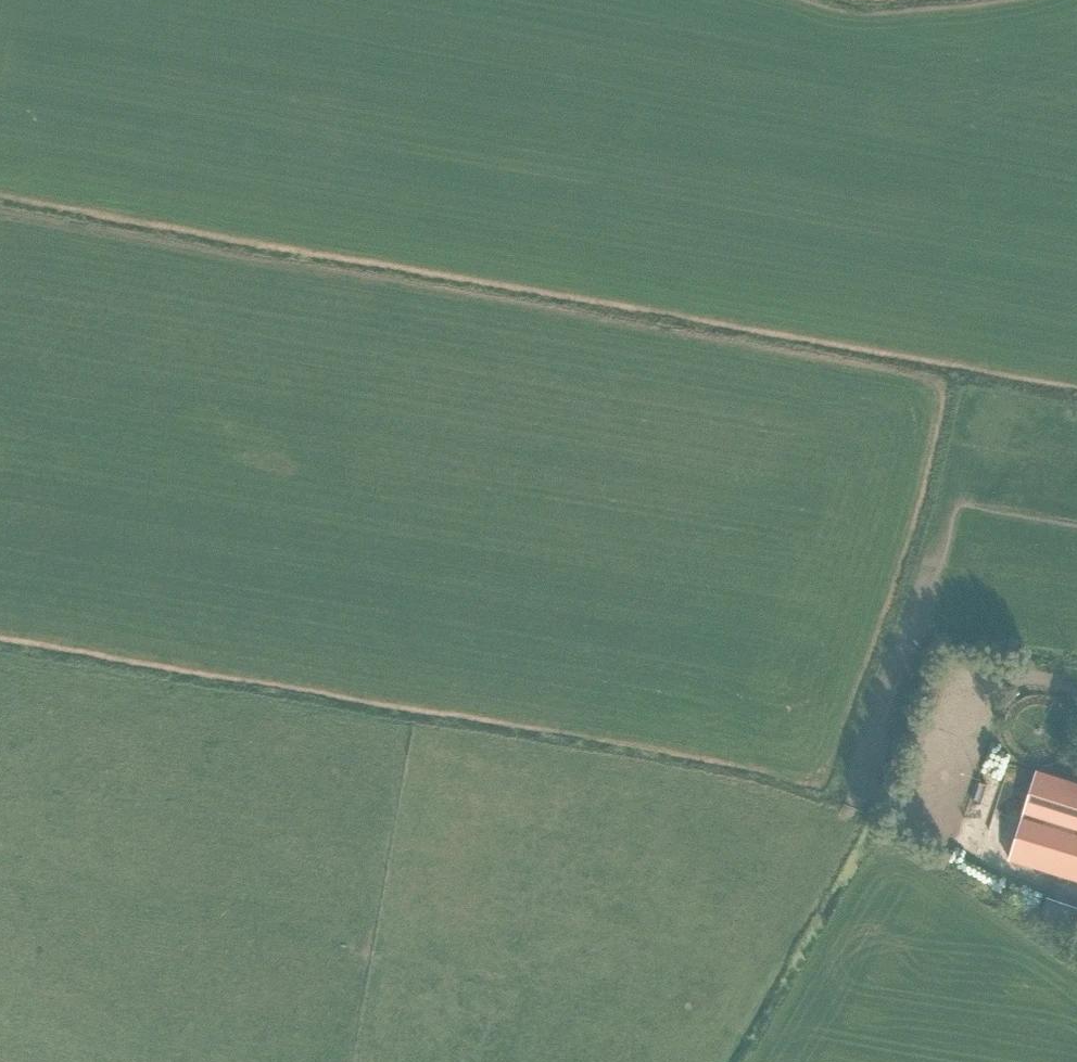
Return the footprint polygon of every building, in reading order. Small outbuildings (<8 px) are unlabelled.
[(1034,773),(1008,860),(1076,881),(1076,786),(1034,773)] [(1068,902),(1061,928),(1073,934),(1072,936),(1076,937),(1076,906),(1068,902)]
